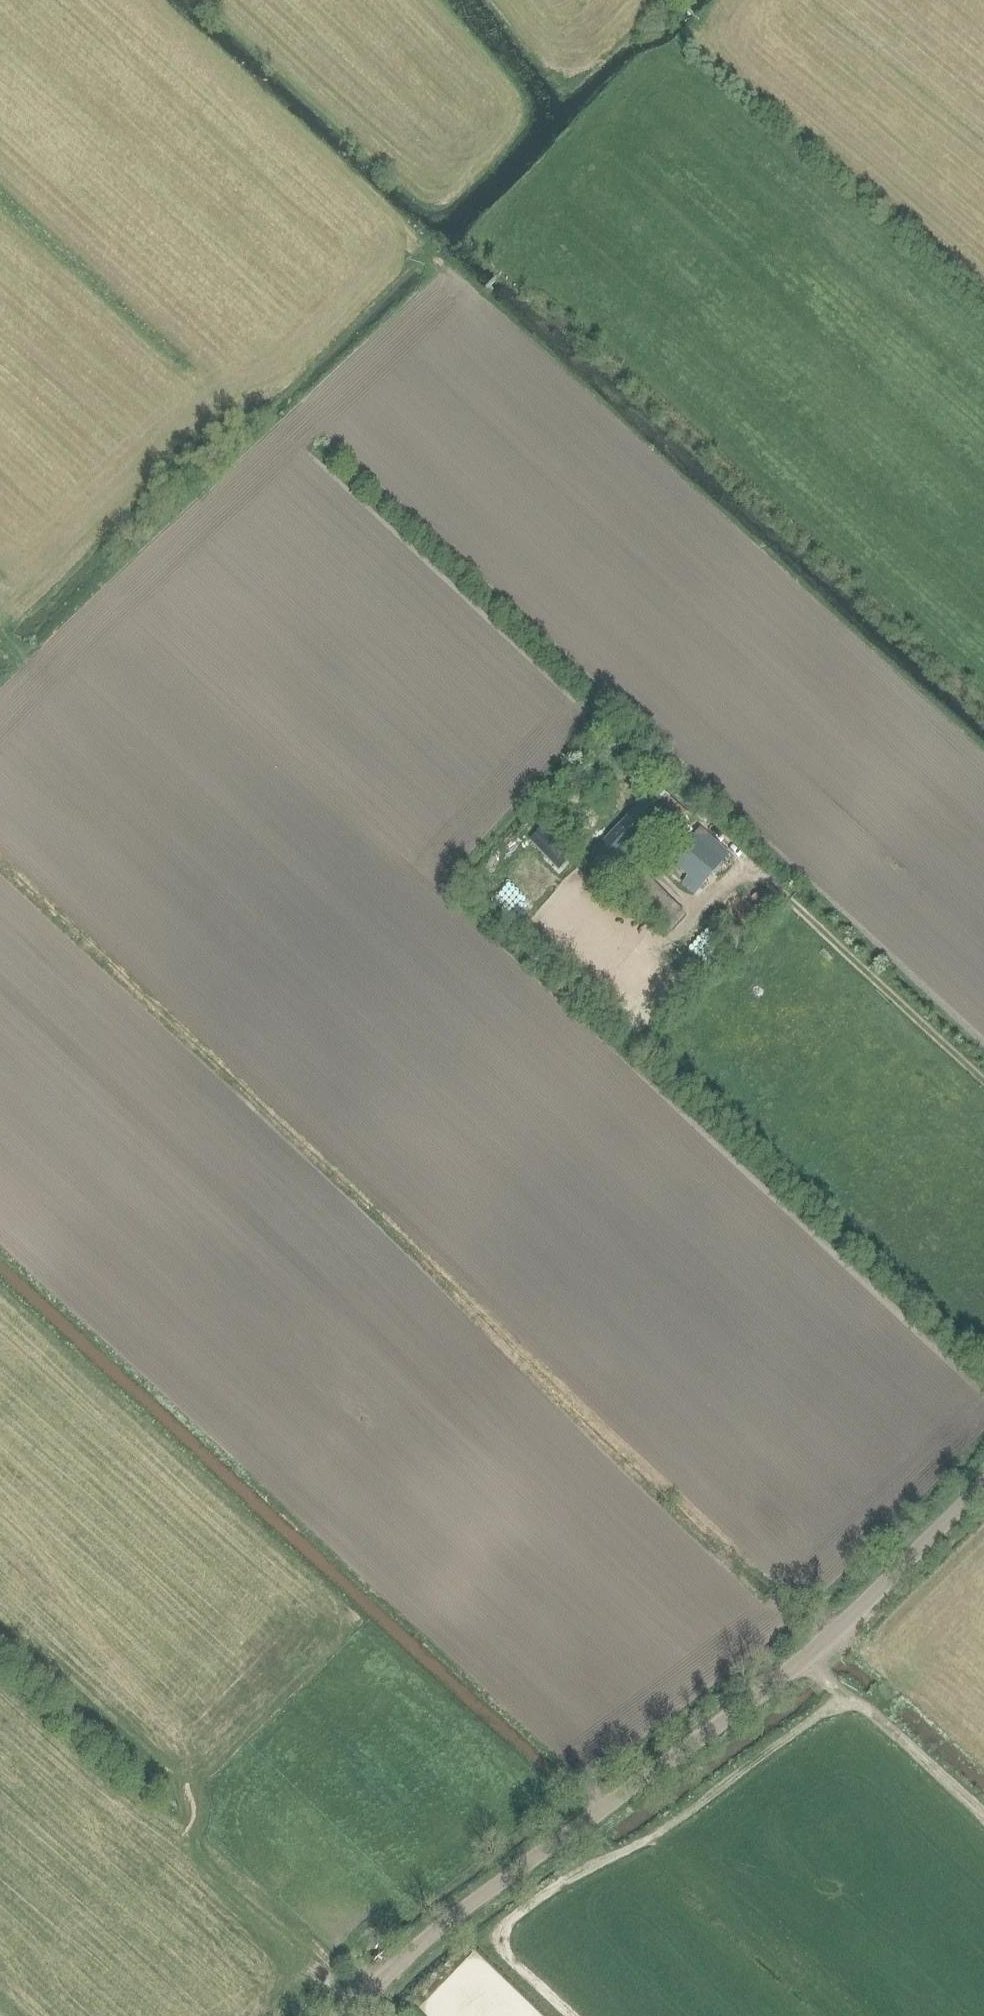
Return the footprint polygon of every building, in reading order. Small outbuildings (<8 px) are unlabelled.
[(646,800),(596,853),(610,866),(660,813),(646,800)] [(736,858),(745,849),(715,822),(707,830),(736,858)] [(681,884),(693,894),(728,854),(699,829),(671,861),(688,876),(681,884)] [(571,863),(553,845),(541,858),(558,875),(571,863)] [(669,930),(689,911),(644,863),(624,882),(669,930)]
